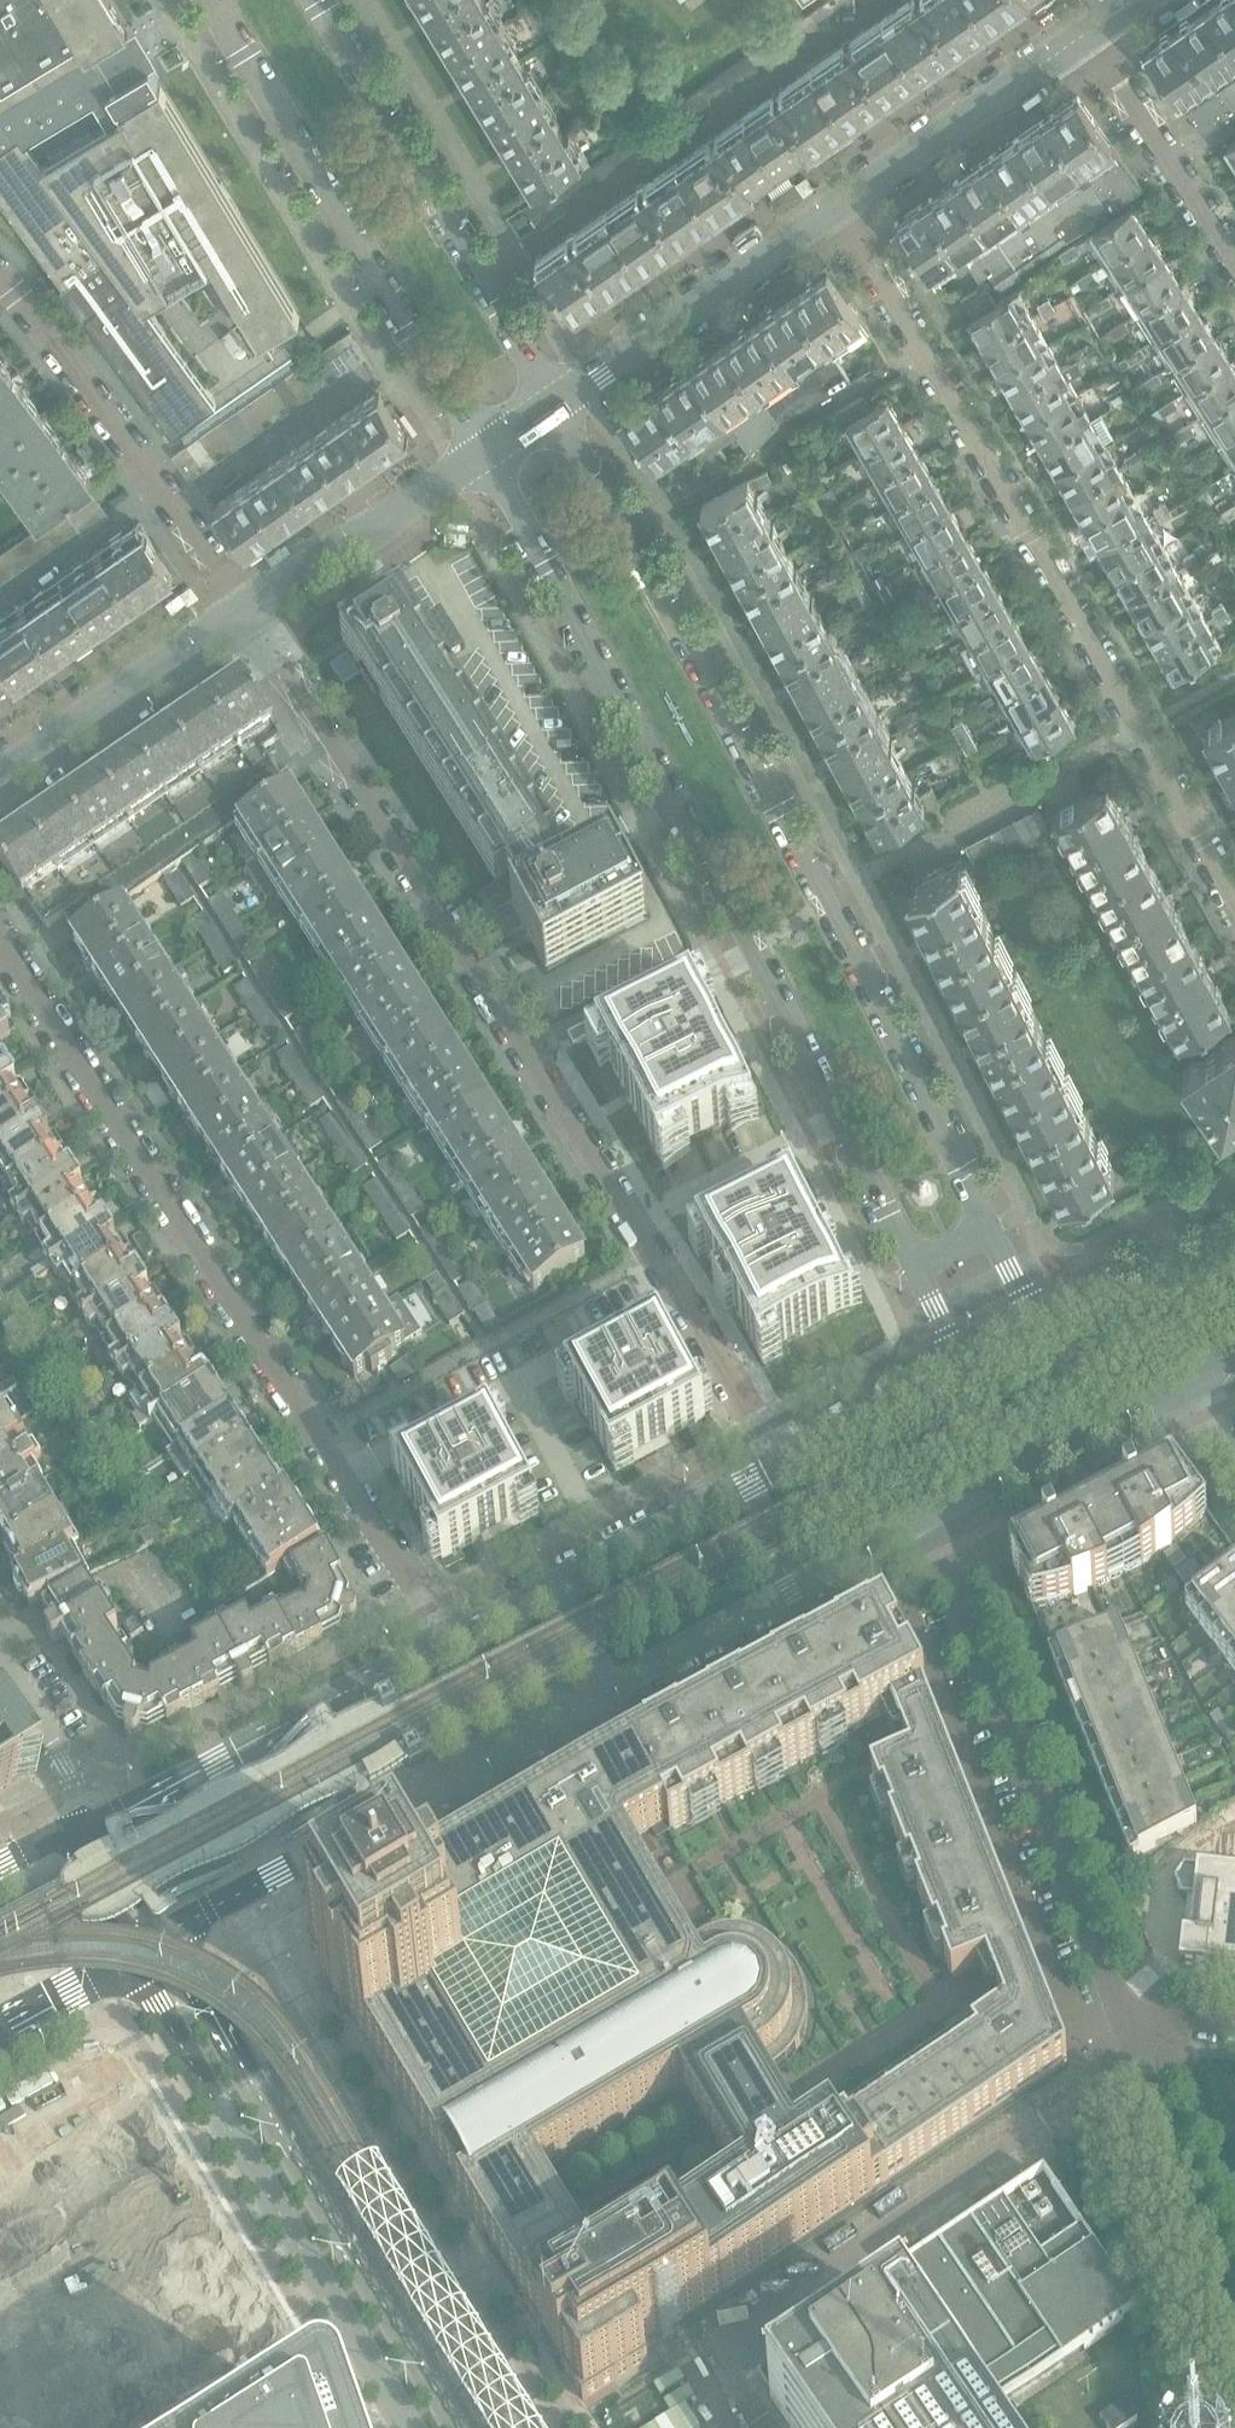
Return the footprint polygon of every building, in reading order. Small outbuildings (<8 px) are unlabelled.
[(161,82),(154,86),(152,83),(160,79),(149,62),(134,72),(113,37),(128,28),(111,0),(0,0),(0,193),(72,293),(76,290),(87,306),(85,309),(173,431),(216,401),(214,399),(228,389),(207,360),(194,370),(144,302),(197,270),(201,277),(218,267),(261,338),(300,314),(161,82)] [(482,0),(419,0),(451,53),(496,24),(482,0)] [(853,0),(827,0),(819,6),(824,14),(829,13),(854,11),(853,0)] [(973,0),(924,0),(921,2),(919,3),(916,0),(911,0),(882,20),(922,79),(927,75),(928,76),(953,59),(951,53),(959,47),(964,51),(989,34),(987,28),(991,25),(973,0)] [(991,25),(995,22),(999,27),(1024,10),(1022,5),(1029,0),(973,0),(991,25)] [(1207,7),(1234,48),(1234,0),(1216,0),(1207,7)] [(1207,7),(1145,49),(1186,109),(1187,109),(1201,131),(1202,134),(1204,133),(1203,132),(1234,110),(1234,48),(1207,7)] [(922,79),(882,20),(849,43),(853,49),(848,53),(844,47),(811,70),(849,124),(854,121),(858,125),(882,108),(880,103),(889,97),(893,101),(918,83),(918,82),(922,79)] [(536,92),(517,59),(496,24),(451,53),(492,121),(536,92)] [(759,77),(757,62),(753,63),(748,55),(724,72),(729,79),(734,79),(759,77)] [(849,124),(811,70),(779,92),(783,98),(780,100),(778,102),(774,96),(744,116),(782,171),(819,145),(823,149),(847,133),(845,127),(849,124)] [(735,93),(734,79),(729,79),(724,72),(700,88),(706,96),(710,95),(735,93)] [(711,110),(710,95),(706,96),(700,88),(677,105),(682,112),(686,112),(711,110)] [(591,166),(569,131),(562,135),(536,92),(492,121),(533,189),(577,162),(583,171),(591,166)] [(1143,190),(1078,96),(1016,139),(1074,220),(1081,232),(1129,202),(1128,200),(1143,190)] [(687,126),(686,112),(682,112),(677,105),(653,122),(658,129),(662,128),(687,126)] [(782,171),(744,116),(714,137),(719,143),(713,147),(709,141),(676,163),(714,218),(718,215),(723,219),(747,202),(745,196),(782,171)] [(664,143),(662,128),(658,129),(653,122),(631,137),(633,140),(636,145),(638,145),(664,143)] [(1074,220),(1016,139),(956,181),(997,240),(1010,231),(1033,264),(1067,241),(1059,229),(1074,220)] [(640,159),(638,145),(636,145),(633,140),(607,156),(611,162),(615,162),(640,159)] [(1227,147),(1234,160),(1234,142),(1227,147)] [(616,176),(615,162),(611,162),(607,156),(591,166),(583,171),(587,178),(591,178),(616,176)] [(714,218),(676,163),(644,186),(648,192),(642,196),(638,190),(606,213),(644,267),(648,264),(653,268),(677,251),(675,245),(683,239),(688,244),(712,227),(710,221),(714,218)] [(592,192),(591,178),(587,178),(583,171),(558,186),(564,195),(567,194),(592,192)] [(997,240),(956,181),(895,223),(936,283),(966,262),(978,280),(988,274),(999,290),(1020,275),(997,240)] [(803,196),(798,190),(794,185),(774,199),(778,204),(777,205),(781,211),(803,196)] [(569,209),(567,194),(564,195),(558,186),(536,199),(545,212),(569,209)] [(539,229),(569,209),(545,212),(536,199),(525,207),(539,229)] [(1104,263),(1150,235),(1132,207),(1087,236),(1104,263)] [(526,219),(522,213),(514,218),(518,224),(526,219)] [(644,267),(606,213),(573,235),(578,241),(572,245),(568,239),(535,262),(539,267),(538,268),(547,281),(546,282),(570,316),(580,318),(607,300),(604,294),(613,289),(618,293),(642,276),(640,270),(644,267)] [(767,226),(760,216),(740,230),(747,240),(767,226)] [(1121,288),(1166,260),(1150,235),(1104,263),(1121,288)] [(1080,253),(1075,245),(1075,244),(1061,253),(1067,262),(1080,253)] [(1137,314),(1182,286),(1166,260),(1121,288),(1137,314)] [(1081,288),(1096,278),(1092,271),(1091,269),(1076,279),(1081,288)] [(834,353),(868,330),(846,297),(845,297),(827,271),(758,319),(815,401),(851,380),(834,355),(834,353)] [(996,303),(985,285),(961,299),(971,318),(996,303)] [(1153,339),(1198,312),(1182,286),(1137,314),(1153,339)] [(1017,291),(996,303),(971,318),(969,319),(979,336),(981,335),(986,343),(1032,316),(1017,291)] [(1099,312),(1114,304),(1109,296),(1094,305),(1099,312)] [(1036,305),(1041,312),(1051,305),(1047,298),(1036,305)] [(1055,311),(1051,305),(1041,312),(1044,317),(1055,311)] [(1170,366),(1215,338),(1198,312),(1153,339),(1170,366)] [(998,369),(1046,342),(1032,316),(986,343),(991,351),(989,353),(998,369)] [(815,401),(758,319),(688,368),(748,454),(779,424),(782,420),(815,401)] [(1116,338),(1130,329),(1125,321),(1111,330),(1116,338)] [(350,332),(335,342),(351,366),(367,355),(350,332)] [(1186,391),(1231,363),(1215,338),(1170,366),(1186,391)] [(351,366),(335,342),(323,351),(339,374),(351,366)] [(1015,393),(1061,367),(1046,342),(998,369),(1008,387),(1011,386),(1015,393)] [(1132,363),(1146,355),(1141,347),(1127,356),(1132,363)] [(1077,349),(1066,356),(1070,362),(1080,356),(1081,356),(1077,349)] [(339,374),(323,351),(310,359),(327,383),(339,374)] [(1080,356),(1070,362),(1073,369),(1085,363),(1081,356),(1080,356)] [(327,383),(310,359),(298,368),(314,392),(327,383)] [(42,415),(0,360),(0,445),(42,415)] [(1084,388),(1073,369),(1070,362),(1061,367),(1015,393),(1020,402),(1018,404),(1027,421),(1084,388)] [(1234,398),(1234,369),(1231,363),(1186,391),(1203,417),(1234,398)] [(314,392),(298,368),(286,376),(302,400),(314,392)] [(748,454),(688,368),(621,414),(641,443),(662,474),(675,497),(739,463),(748,454)] [(1149,389),(1163,381),(1158,373),(1143,382),(1149,389)] [(302,400),(286,376),(273,385),(290,409),(302,400)] [(290,409),(273,385),(261,394),(277,418),(290,409)] [(1044,445),(1109,407),(1106,401),(1095,407),(1084,388),(1027,421),(1037,438),(1040,436),(1044,445)] [(381,457),(411,436),(398,416),(396,417),(380,395),(381,394),(379,391),(316,436),(347,481),(353,476),(352,475),(360,469),(361,471),(372,463),(371,462),(375,459),(380,455),(381,457)] [(277,418),(261,394),(248,402),(265,426),(277,418)] [(904,427),(888,400),(871,409),(864,395),(839,410),(862,451),(904,427)] [(1155,421),(1179,406),(1174,398),(1160,407),(1160,408),(1151,414),(1155,421)] [(1234,432),(1234,398),(1203,417),(1219,442),(1234,432)] [(265,426),(248,402),(236,411),(252,435),(265,426)] [(1105,444),(1098,431),(1106,426),(1103,420),(1113,414),(1109,407),(1044,445),(1049,453),(1047,455),(1056,472),(1105,444)] [(252,435),(236,411),(224,419),(240,443),(252,435)] [(66,448),(42,415),(0,445),(0,461),(14,481),(11,484),(15,490),(19,487),(41,518),(37,520),(38,522),(87,485),(91,482),(66,448)] [(240,443),(224,419),(211,428),(228,452),(240,443)] [(1181,441),(1196,433),(1191,425),(1176,434),(1181,441)] [(919,455),(904,427),(862,451),(878,479),(919,455)] [(228,452),(211,428),(199,436),(216,460),(228,452)] [(1234,467),(1234,432),(1219,442),(1234,467)] [(216,460),(199,436),(188,444),(204,468),(216,460)] [(340,485),(347,481),(316,436),(248,482),(280,527),(307,508),(306,507),(311,503),(316,500),(317,502),(333,490),(332,488),(339,484),(340,485)] [(204,468),(188,444),(172,455),(190,478),(204,468)] [(1074,496),(1120,469),(1105,444),(1056,472),(1066,489),(1069,487),(1074,496)] [(1139,458),(1150,452),(1145,445),(1124,458),(1128,465),(1139,458)] [(1197,466),(1212,458),(1207,450),(1192,459),(1197,466)] [(935,482),(919,455),(878,479),(893,506),(935,482)] [(1143,465),(1139,458),(1128,465),(1131,472),(1143,465)] [(1197,466),(1192,459),(1181,466),(1184,471),(1189,472),(1197,466)] [(819,476),(829,470),(825,465),(816,471),(819,476)] [(1085,522),(1134,494),(1120,469),(1074,496),(1078,504),(1076,506),(1085,522)] [(788,554),(766,513),(753,488),(771,479),(767,470),(749,479),(701,505),(741,579),(788,554)] [(1213,491),(1227,483),(1222,475),(1208,484),(1213,491)] [(280,527),(248,482),(214,506),(216,510),(217,510),(234,533),(247,550),(280,527)] [(950,509),(935,482),(893,506),(909,533),(950,509)] [(838,501),(830,488),(822,493),(829,506),(838,501)] [(74,521),(99,503),(90,490),(65,508),(74,521)] [(1103,547),(1149,520),(1134,494),(1085,522),(1095,540),(1098,538),(1103,547)] [(1168,509),(1164,502),(1153,509),(1157,515),(1168,509)] [(82,533),(108,515),(99,503),(74,521),(79,528),(82,533)] [(1234,515),(1234,504),(1225,511),(1230,518),(1234,515)] [(42,554),(79,528),(74,521),(65,508),(28,534),(42,554)] [(966,536),(950,509),(909,533),(925,560),(966,536)] [(1172,515),(1168,509),(1157,515),(1161,521),(1172,515)] [(855,528),(848,516),(838,522),(844,533),(855,528)] [(1115,573),(1163,545),(1149,520),(1103,547),(1108,555),(1105,556),(1115,573)] [(136,523),(59,576),(95,628),(173,574),(143,530),(142,531),(136,523)] [(470,530),(463,529),(445,527),(444,542),(468,545),(470,530)] [(42,554),(28,534),(3,552),(16,571),(42,554)] [(981,564),(966,536),(925,560),(940,587),(981,564)] [(865,543),(853,549),(859,561),(871,555),(865,543)] [(1132,597),(1178,571),(1163,545),(1115,573),(1125,590),(1127,589),(1132,597)] [(3,552),(0,554),(0,583),(16,571),(3,552)] [(1187,566),(1197,560),(1194,553),(1183,560),(1187,566)] [(828,627),(805,585),(788,554),(741,579),(781,652),(828,627)] [(1201,566),(1197,560),(1187,566),(1190,572),(1201,566)] [(997,590),(981,564),(940,587),(955,614),(997,590)] [(1144,624),(1193,596),(1178,571),(1132,597),(1137,606),(1134,607),(1144,624)] [(881,575),(871,580),(875,588),(885,582),(881,575)] [(95,628),(59,576),(0,617),(0,658),(17,682),(95,628)] [(885,601),(893,597),(886,583),(878,588),(885,601)] [(1013,618),(997,590),(955,614),(971,642),(1013,618)] [(874,602),(870,595),(863,599),(867,606),(874,602)] [(1161,648),(1207,622),(1193,596),(1144,624),(1154,641),(1156,640),(1161,648)] [(555,845),(448,676),(443,667),(465,653),(441,616),(419,629),(401,602),(403,601),(402,600),(341,638),(497,885),(482,895),(494,916),(512,906),(546,971),(647,917),(613,853),(611,854),(612,855),(574,876),(565,863),(569,858),(565,853),(560,854),(555,847),(556,847),(555,845)] [(1216,617),(1227,610),(1223,604),(1212,610),(1216,617)] [(181,625),(197,613),(191,606),(175,617),(181,625)] [(1230,617),(1227,610),(1216,617),(1220,623),(1230,617)] [(937,625),(947,619),(944,614),(934,619),(937,625)] [(987,668),(1028,645),(1013,618),(971,642),(963,646),(961,647),(977,674),(987,668)] [(1173,675),(1222,647),(1207,622),(1161,648),(1166,657),(1163,658),(1173,675)] [(867,700),(845,659),(828,627),(781,652),(820,725),(867,700)] [(871,646),(866,635),(858,639),(863,650),(871,646)] [(961,647),(963,646),(960,641),(950,646),(953,652),(961,647)] [(1044,672),(1028,645),(987,668),(1002,696),(1044,672)] [(897,646),(888,650),(892,658),(901,654),(897,646)] [(17,682),(0,658),(0,694),(17,682)] [(1059,700),(1044,672),(1002,696),(1018,723),(1059,700)] [(239,825),(289,793),(260,751),(278,739),(280,739),(272,727),(273,725),(241,678),(0,844),(0,865),(23,898),(25,897),(46,927),(63,915),(77,937),(124,909),(121,905),(182,863),(196,854),(239,825)] [(974,712),(993,701),(990,696),(971,706),(974,712)] [(906,773),(884,731),(867,700),(820,725),(859,798),(906,773)] [(1075,728),(1059,700),(1018,723),(1034,751),(1075,728)] [(916,719),(911,710),(893,720),(898,729),(916,719)] [(1204,731),(1234,787),(1234,714),(1204,731)] [(999,735),(1009,729),(1006,724),(996,729),(999,735)] [(1023,757),(1021,751),(1010,756),(1013,762),(1023,757)] [(878,832),(937,800),(931,789),(919,796),(906,773),(859,798),(878,832)] [(1148,860),(1128,823),(1107,784),(1056,812),(1057,813),(1098,888),(1148,860)] [(334,860),(313,826),(291,792),(289,793),(239,825),(259,856),(254,859),(258,866),(263,863),(282,893),(334,860)] [(1052,836),(1037,808),(1025,814),(1040,842),(1052,836)] [(1040,842),(1025,814),(1014,820),(1028,847),(1040,842)] [(1028,847),(1014,820),(1002,826),(1016,854),(1028,847)] [(1016,854),(1002,826),(990,833),(1004,860),(1016,854)] [(1004,860),(990,833),(978,839),(992,866),(1004,860)] [(992,866),(978,839),(966,845),(979,872),(992,866)] [(188,871),(201,863),(196,854),(182,863),(188,871)] [(376,926),(355,893),(334,860),(282,893),(300,922),(296,925),(300,932),(305,930),(324,959),(376,926)] [(1189,935),(1172,903),(1148,860),(1098,888),(1139,963),(1189,935)] [(193,880),(207,872),(201,863),(188,871),(193,880)] [(1011,967),(959,864),(908,890),(931,935),(927,937),(933,950),(937,948),(960,993),(1011,967)] [(199,889),(212,880),(207,872),(193,880),(199,889)] [(183,882),(177,873),(164,881),(170,891),(183,882)] [(189,891),(183,882),(170,891),(176,899),(189,891)] [(181,907),(194,899),(189,891),(176,899),(181,907)] [(227,904),(222,895),(208,903),(214,913),(227,904)] [(233,913),(227,904),(214,913),(220,921),(233,913)] [(167,975),(147,945),(152,942),(148,935),(142,938),(124,909),(77,937),(73,940),(116,1007),(167,975)] [(238,922),(233,913),(220,921),(225,930),(238,922)] [(210,923),(204,914),(191,922),(197,931),(210,923)] [(244,930),(238,922),(225,930),(231,938),(244,930)] [(216,933),(210,923),(197,931),(203,941),(216,933)] [(418,993),(396,958),(376,926),(324,959),(342,988),(338,991),(342,999),(347,996),(366,1026),(418,993)] [(250,939),(244,930),(231,938),(237,948),(250,939)] [(208,949),(221,941),(216,933),(203,941),(208,949)] [(1231,1011),(1210,972),(1189,935),(1139,963),(1180,1038),(1190,1033),(1203,1026),(1231,1011)] [(242,955),(254,947),(250,939),(237,948),(242,955)] [(227,949),(221,941),(208,949),(213,958),(227,949)] [(232,958),(227,949),(213,958),(219,966),(232,958)] [(224,975),(237,966),(232,958),(219,966),(224,975)] [(270,971),(264,961),(251,969),(257,979),(270,971)] [(1062,1069),(1011,967),(960,993),(982,1037),(978,1039),(985,1052),(989,1050),(1011,1095),(1062,1069)] [(865,1305),(868,1304),(697,968),(585,1025),(591,1037),(573,1046),(619,1137),(712,1278),(746,1344),(750,1342),(734,1312),(722,1287),(707,1257),(697,1238),(773,1200),(792,1190),(817,1239),(854,1313),(778,1351),(760,1360),(775,1391),(881,1337),(865,1305)] [(276,980),(270,971),(257,979),(263,988),(276,980)] [(210,1043),(191,1013),(196,1009),(191,1002),(185,1005),(167,975),(116,1007),(160,1075),(210,1043)] [(281,988),(276,980),(263,988),(268,996),(281,988)] [(253,990),(247,981),(233,989),(240,999),(253,990)] [(286,996),(281,988),(268,996),(274,1005),(286,996)] [(259,1000),(253,990),(240,999),(246,1009),(259,1000)] [(460,1058),(438,1025),(418,993),(366,1026),(383,1054),(379,1057),(384,1065),(388,1062),(407,1091),(460,1058)] [(692,993),(597,1041),(659,1163),(754,1115),(692,993)] [(292,1006),(286,996),(274,1005),(280,1014),(292,1006)] [(251,1017),(264,1008),(259,1000),(246,1009),(251,1017)] [(284,1021),(297,1012),(292,1006),(280,1014),(284,1021)] [(11,1038),(5,1029),(12,1025),(1,1007),(0,1007),(0,1045),(11,1038)] [(256,1025),(270,1016),(264,1008),(251,1017),(256,1025)] [(261,1033),(275,1024),(270,1016),(256,1025),(261,1033)] [(280,1033),(275,1024),(261,1033),(267,1041),(280,1033)] [(585,1025),(567,1034),(573,1046),(591,1037),(585,1025)] [(312,1036),(306,1026),(293,1034),(300,1044),(312,1036)] [(1217,1046),(1203,1026),(1190,1033),(1205,1054),(1183,1069),(1222,1125),(1234,1115),(1234,1033),(1217,1046)] [(318,1046),(312,1036),(300,1044),(306,1054),(318,1046)] [(253,1109),(233,1079),(238,1076),(233,1069),(229,1072),(210,1043),(160,1075),(203,1141),(253,1109)] [(310,1061),(323,1053),(318,1046),(306,1054),(310,1061)] [(296,1058),(290,1048),(277,1056),(283,1066),(296,1058)] [(10,1074),(4,1065),(6,1059),(0,1050),(0,1081),(10,1074)] [(328,1062),(323,1053),(310,1061),(316,1070),(328,1062)] [(289,1075),(302,1066),(296,1058),(283,1066),(289,1075)] [(502,1125),(480,1091),(460,1058),(407,1091),(426,1120),(421,1124),(425,1131),(430,1128),(449,1158),(502,1125)] [(334,1071),(328,1062),(316,1070),(322,1079),(334,1071)] [(294,1082),(307,1074),(302,1066),(289,1075),(294,1082)] [(1114,1172),(1062,1069),(1011,1095),(1033,1139),(1030,1141),(1036,1154),(1040,1153),(1063,1198),(1114,1172)] [(327,1086),(339,1078),(334,1071),(322,1079),(327,1086)] [(30,1097),(22,1085),(15,1083),(10,1074),(0,1081),(0,1117),(30,1097)] [(313,1083),(307,1074),(294,1082),(299,1091),(313,1083)] [(318,1092),(313,1083),(299,1091),(305,1101),(318,1092)] [(310,1108),(323,1100),(318,1092),(305,1101),(310,1108)] [(354,1101),(348,1092),(335,1101),(341,1109),(354,1101)] [(43,1126),(38,1117),(39,1111),(30,1097),(0,1117),(0,1154),(43,1126)] [(359,1109),(354,1101),(341,1109),(346,1118),(359,1109)] [(296,1176),(277,1146),(281,1143),(277,1136),(271,1138),(253,1109),(203,1141),(246,1208),(296,1176)] [(365,1118),(359,1109),(346,1118),(352,1126),(365,1118)] [(325,1131),(338,1122),(333,1114),(319,1123),(325,1131)] [(371,1128),(365,1118),(352,1126),(358,1136),(371,1128)] [(345,1132),(338,1122),(325,1131),(331,1141),(345,1132)] [(543,1191),(522,1157),(502,1125),(449,1158),(467,1186),(463,1190),(468,1197),(473,1195),(491,1224),(543,1191)] [(64,1149),(55,1136),(48,1135),(43,1126),(0,1154),(0,1173),(2,1172),(10,1184),(64,1149)] [(376,1136),(371,1128),(358,1136),(363,1144),(376,1136)] [(336,1149),(350,1140),(345,1132),(331,1141),(336,1149)] [(381,1144),(376,1136),(363,1144),(369,1152),(381,1144)] [(342,1157),(355,1149),(350,1140),(336,1149),(342,1157)] [(17,1217),(77,1178),(71,1169),(72,1162),(64,1149),(10,1184),(18,1198),(9,1204),(17,1217)] [(347,1166),(361,1157),(355,1149),(342,1157),(347,1166)] [(353,1175),(367,1166),(361,1157),(347,1166),(353,1175)] [(397,1168),(390,1158),(378,1166),(384,1176),(397,1168)] [(389,1184),(402,1176),(397,1168),(384,1176),(389,1184)] [(338,1242),(320,1213),(325,1210),(319,1202),(314,1205),(296,1176),(246,1208),(288,1274),(338,1242)] [(407,1185),(402,1176),(389,1184),(395,1193),(407,1185)] [(42,1236),(97,1200),(89,1188),(82,1186),(77,1178),(17,1217),(25,1230),(34,1223),(42,1236)] [(368,1198),(382,1189),(376,1181),(363,1190),(368,1198)] [(400,1200),(412,1192),(407,1185),(395,1193),(400,1200)] [(387,1198),(382,1189),(368,1198),(374,1207),(387,1198)] [(773,1200),(697,1238),(707,1257),(722,1287),(734,1312),(750,1342),(759,1361),(760,1360),(778,1351),(854,1313),(817,1239),(792,1190),(773,1200)] [(585,1257),(564,1223),(543,1191),(491,1224),(509,1253),(504,1256),(509,1263),(514,1260),(533,1290),(585,1257)] [(418,1202),(412,1192),(400,1200),(406,1210),(418,1202)] [(379,1216),(393,1207),(387,1198),(374,1207),(379,1216)] [(49,1268),(109,1228),(104,1221),(106,1214),(97,1200),(42,1236),(51,1249),(41,1256),(46,1262),(31,1272),(35,1278),(49,1268)] [(424,1210),(418,1202),(406,1210),(411,1218),(424,1210)] [(399,1216),(393,1207),(379,1216),(385,1225),(399,1216)] [(390,1232),(404,1223),(399,1216),(385,1225),(390,1232)] [(410,1233),(404,1223),(390,1232),(396,1242),(410,1233)] [(438,1232),(433,1224),(420,1232),(426,1240),(438,1232)] [(75,1288),(130,1251),(122,1239),(115,1238),(109,1228),(49,1268),(58,1282),(68,1275),(75,1288)] [(444,1241),(438,1232),(426,1240),(431,1249),(444,1241)] [(450,1251),(444,1241),(431,1249),(438,1259),(450,1251)] [(382,1309),(362,1279),(367,1276),(363,1269),(358,1272),(338,1242),(288,1274),(331,1341),(382,1309)] [(425,1257),(419,1247),(405,1256),(411,1266),(425,1257)] [(82,1320),(142,1280),(137,1272),(139,1265),(130,1251),(75,1288),(84,1300),(74,1307),(82,1320)] [(455,1259),(450,1251),(438,1259),(443,1267),(455,1259)] [(416,1273),(430,1264),(425,1257),(411,1266),(416,1273)] [(461,1268),(455,1259),(443,1267),(449,1276),(461,1268)] [(436,1274),(430,1264),(416,1273),(422,1283),(436,1274)] [(466,1276),(461,1268),(449,1276),(454,1284),(466,1276)] [(107,1339),(163,1303),(155,1291),(148,1290),(142,1280),(82,1320),(90,1331),(98,1326),(107,1339)] [(463,1298),(477,1290),(472,1282),(458,1291),(463,1298)] [(452,1299),(446,1290),(433,1298),(439,1307),(452,1299)] [(481,1298),(477,1290),(463,1298),(468,1306),(481,1298)] [(7,1317),(4,1312),(7,1310),(9,1309),(3,1299),(0,1294),(0,1321),(7,1317)] [(473,1313),(486,1305),(481,1298),(468,1306),(473,1313)] [(458,1308),(452,1299),(439,1307),(445,1317),(458,1308)] [(115,1371),(177,1334),(171,1324),(172,1317),(163,1303),(107,1339),(116,1353),(107,1359),(115,1371)] [(449,1324),(463,1316),(458,1308),(445,1317),(449,1324)] [(404,1345),(398,1335),(404,1332),(400,1327),(395,1330),(382,1309),(331,1341),(354,1377),(369,1368),(372,1374),(393,1361),(389,1355),(404,1345)] [(27,1340),(18,1328),(6,1336),(9,1340),(3,1344),(7,1350),(13,1346),(14,1349),(27,1340)] [(660,1333),(566,1384),(612,1468),(705,1417),(660,1333)] [(140,1391),(196,1355),(187,1343),(181,1341),(177,1334),(115,1371),(122,1381),(130,1375),(140,1391)] [(152,1419),(209,1384),(204,1375),(208,1373),(196,1355),(140,1391),(149,1405),(141,1411),(148,1422),(152,1419)] [(62,1368),(54,1356),(45,1362),(53,1373),(62,1368)] [(17,1385),(13,1379),(0,1388),(0,1396),(17,1385)] [(171,1448),(230,1412),(230,1407),(223,1399),(218,1398),(210,1383),(209,1384),(152,1419),(171,1448)] [(24,1417),(45,1403),(42,1398),(21,1412),(24,1417)] [(18,1423),(8,1408),(0,1413),(0,1434),(18,1423)] [(194,1472),(245,1439),(246,1434),(241,1425),(236,1423),(230,1412),(171,1448),(179,1460),(184,1457),(194,1472)] [(111,1443),(96,1420),(86,1426),(101,1449),(111,1443)] [(26,1453),(17,1439),(25,1434),(18,1423),(0,1434),(0,1471),(26,1453)] [(490,1425),(396,1476),(442,1559),(535,1509),(490,1425)] [(211,1498),(263,1465),(245,1439),(194,1472),(189,1476),(197,1488),(203,1485),(211,1498)] [(117,1477),(101,1452),(97,1445),(86,1452),(100,1475),(84,1485),(90,1493),(117,1477)] [(40,1482),(30,1467),(42,1459),(34,1448),(26,1453),(0,1471),(0,1509),(40,1482)] [(232,1523),(285,1489),(277,1478),(270,1477),(263,1465),(211,1498),(205,1501),(214,1515),(220,1511),(229,1525),(232,1523)] [(1192,1526),(1207,1513),(1172,1466),(1140,1484),(1134,1472),(1117,1481),(1123,1493),(1090,1510),(1124,1574),(1127,1572),(1152,1557),(1173,1543),(1192,1526)] [(59,1512),(40,1482),(0,1509),(0,1542),(2,1546),(59,1512)] [(323,1541),(317,1533),(312,1525),(307,1524),(301,1515),(303,1510),(296,1501),(292,1500),(285,1489),(232,1523),(267,1577),(323,1541)] [(1124,1574),(1090,1510),(1059,1526),(1053,1515),(1036,1524),(1042,1535),(1009,1553),(1031,1606),(1056,1601),(1080,1593),(1104,1583),(1124,1574)] [(70,1546),(78,1541),(59,1512),(2,1546),(11,1561),(16,1562),(18,1561),(23,1571),(70,1546)] [(157,1542),(151,1528),(139,1533),(146,1547),(157,1542)] [(229,1539),(225,1532),(223,1533),(221,1530),(209,1537),(216,1548),(229,1539)] [(87,1575),(70,1546),(23,1571),(13,1576),(15,1579),(14,1584),(18,1590),(22,1592),(29,1605),(48,1596),(70,1584),(85,1576),(87,1575)] [(347,1603),(350,1594),(341,1576),(342,1575),(327,1547),(292,1567),(304,1589),(300,1604),(278,1616),(298,1651),(323,1637),(323,1636),(340,1626),(343,1617),(350,1619),(353,1619),(355,1617),(357,1611),(357,1608),(355,1606),(347,1603)] [(1234,1628),(1234,1568),(1185,1605),(1213,1644),(1234,1628)] [(1195,1582),(1188,1571),(1179,1577),(1186,1588),(1195,1582)] [(242,1594),(256,1584),(250,1575),(236,1585),(242,1594)] [(119,1629),(102,1602),(95,1591),(85,1576),(70,1584),(48,1596),(53,1602),(44,1608),(55,1625),(48,1629),(47,1632),(48,1635),(52,1640),(54,1641),(57,1640),(63,1637),(74,1654),(73,1655),(89,1681),(124,1658),(109,1635),(119,1629)] [(1179,1589),(1172,1579),(1163,1586),(1169,1596),(1179,1589)] [(258,1607),(254,1600),(251,1594),(237,1602),(244,1615),(258,1607)] [(1120,1623),(1116,1613),(1106,1617),(1110,1627),(1120,1623)] [(270,1666),(298,1651),(278,1616),(253,1629),(248,1619),(194,1648),(200,1658),(175,1672),(195,1707),(220,1693),(220,1691),(238,1681),(241,1688),(244,1690),(247,1690),(252,1687),(254,1685),(254,1682),(250,1675),(269,1665),(270,1666)] [(144,1631),(135,1617),(122,1625),(132,1639),(144,1631)] [(943,1744),(924,1695),(927,1694),(912,1666),(901,1671),(890,1652),(901,1646),(886,1618),(871,1626),(871,1625),(868,1627),(840,1642),(837,1643),(837,1644),(824,1651),(838,1678),(864,1726),(893,1711),(911,1757),(943,1744)] [(1213,1644),(1234,1673),(1234,1628),(1213,1644)] [(1136,1674),(1127,1652),(1118,1630),(1051,1656),(1069,1701),(1136,1674)] [(194,1646),(187,1634),(173,1642),(180,1654),(194,1646)] [(864,1726),(838,1678),(824,1651),(807,1660),(807,1659),(804,1661),(805,1661),(776,1677),(776,1676),(773,1678),(774,1678),(760,1686),(801,1761),(822,1750),(819,1745),(841,1734),(843,1738),(864,1726)] [(195,1707),(175,1672),(153,1684),(139,1680),(124,1658),(89,1681),(106,1706),(107,1705),(118,1722),(126,1724),(125,1732),(125,1735),(128,1736),(134,1738),(137,1737),(138,1735),(140,1728),(148,1730),(166,1720),(167,1722),(195,1707)] [(1192,1670),(1187,1663),(1181,1667),(1186,1674),(1192,1670)] [(1154,1717),(1145,1696),(1136,1674),(1069,1701),(1086,1745),(1154,1717)] [(801,1761),(760,1686),(744,1694),(743,1694),(741,1695),(741,1696),(713,1711),(713,1710),(710,1712),(710,1713),(695,1721),(736,1796),(758,1784),(755,1780),(777,1768),(780,1772),(801,1761)] [(397,1711),(391,1701),(378,1708),(379,1710),(384,1719),(397,1711)] [(1209,1717),(1216,1728),(1225,1721),(1218,1711),(1209,1717)] [(1171,1761),(1162,1739),(1154,1717),(1086,1745),(1103,1788),(1171,1761)] [(736,1796),(695,1721),(680,1729),(680,1728),(677,1730),(655,1742),(649,1745),(646,1746),(646,1747),(630,1756),(630,1755),(628,1756),(629,1758),(666,1825),(670,1831),(694,1819),(692,1815),(713,1803),(716,1807),(736,1796)] [(1232,1731),(1225,1721),(1216,1728),(1223,1738),(1232,1731)] [(10,1786),(13,1785),(36,1780),(27,1773),(25,1770),(27,1769),(10,1743),(0,1728),(0,1792),(10,1786)] [(970,1813),(951,1766),(943,1744),(911,1757),(872,1772),(882,1796),(886,1794),(895,1818),(891,1819),(900,1841),(970,1813)] [(423,1760),(418,1749),(404,1757),(409,1765),(410,1767),(423,1760)] [(886,2180),(845,2119),(804,2147),(781,2108),(764,2079),(775,2072),(784,2065),(792,2057),(799,2047),(804,2036),(807,2025),(808,2013),(808,2002),(805,1990),(801,1979),(795,1969),(787,1960),(778,1953),(768,1947),(757,1943),(745,1940),(733,1940),(722,1942),(710,1945),(700,1950),(691,1956),(627,1848),(666,1825),(629,1758),(587,1782),(586,1780),(584,1780),(582,1781),(583,1782),(555,1798),(554,1798),(552,1799),(553,1799),(550,1801),(559,1816),(553,1819),(551,1816),(547,1815),(544,1816),(541,1819),(540,1822),(541,1826),(536,1829),(527,1814),(525,1816),(524,1815),(523,1816),(523,1817),(495,1834),(494,1833),(493,1834),(493,1835),(465,1851),(464,1851),(463,1852),(435,1869),(433,1870),(405,1887),(405,1886),(403,1887),(403,1888),(376,1904),(373,1898),(368,1901),(369,1904),(370,1903),(377,1915),(371,1919),(368,1916),(364,1915),(361,1916),(358,1919),(357,1922),(358,1926),(352,1930),(345,1919),(346,1918),(344,1915),(339,1918),(342,1924),(315,1940),(315,1939),(313,1940),(313,1941),(309,1944),(312,1948),(311,1948),(312,1950),(313,1950),(329,1977),(323,1980),(326,1986),(340,1977),(344,1982),(341,1985),(340,1988),(340,1992),(343,1995),(347,1996),(350,1996),(351,1995),(355,2001),(340,2009),(343,2014),(349,2011),(382,2068),(383,2070),(400,2098),(401,2100),(418,2128),(417,2128),(418,2130),(419,2129),(435,2158),(436,2160),(436,2159),(453,2188),(454,2190),(469,2181),(466,2185),(466,2190),(467,2194),(470,2197),(475,2199),(479,2199),(464,2208),(465,2209),(466,2209),(480,2232),(479,2233),(480,2235),(481,2234),(483,2237),(503,2271),(523,2304),(525,2307),(526,2309),(543,2336),(543,2337),(544,2338),(557,2330),(562,2338),(559,2341),(558,2345),(560,2348),(563,2351),(566,2352),(570,2350),(574,2358),(561,2366),(562,2368),(563,2368),(580,2395),(580,2396),(581,2397),(583,2400),(585,2398),(585,2399),(587,2398),(586,2397),(614,2380),(615,2381),(616,2380),(616,2379),(644,2362),(646,2361),(648,2360),(638,2344),(713,2297),(713,2296),(722,2290),(722,2291),(886,2180)] [(1189,1804),(1180,1783),(1171,1761),(1103,1788),(1121,1832),(1189,1804)] [(275,1809),(296,1797),(291,1787),(270,1799),(275,1809)] [(1153,1843),(1195,1826),(1195,1827),(1197,1826),(1189,1804),(1121,1832),(1133,1862),(1155,1849),(1153,1843)] [(997,1881),(978,1833),(970,1813),(900,1841),(909,1863),(912,1862),(921,1885),(918,1886),(927,1909),(997,1881)] [(1159,1883),(1166,1901),(1197,1905),(1194,1931),(1185,1930),(1173,1940),(1172,1953),(1181,1965),(1195,1966),(1201,1961),(1234,1965),(1234,1874),(1170,1867),(1159,1883)] [(1023,1946),(1012,1920),(997,1881),(927,1909),(935,1931),(939,1929),(948,1952),(945,1954),(954,1978),(988,1964),(1024,1949),(1023,1946)] [(886,2180),(1067,2058),(1030,1965),(1024,1949),(988,1964),(993,1978),(1006,2009),(981,2027),(985,2033),(979,2037),(970,2023),(840,2111),(845,2119),(886,2180)] [(773,2397),(794,2427),(983,2427),(940,2363),(935,2356),(954,2344),(971,2369),(994,2401),(1058,2358),(1063,2365),(1084,2351),(1129,2320),(1137,2315),(1110,2274),(1082,2232),(1074,2221),(1047,2181),(1044,2176),(905,2270),(925,2300),(946,2333),(927,2346),(905,2313),(889,2290),(870,2303),(884,2324),(822,2366),(812,2352),(797,2362),(806,2375),(773,2397)] [(1171,2396),(1159,2379),(1151,2384),(1163,2402),(1171,2396)] [(324,2396),(323,2397),(295,2416),(277,2427),(326,2427),(330,2427),(333,2427),(337,2427),(338,2427),(343,2427),(324,2396)] [(1106,2427),(1128,2427),(1138,2421),(1125,2404),(1101,2421),(1106,2427)]
